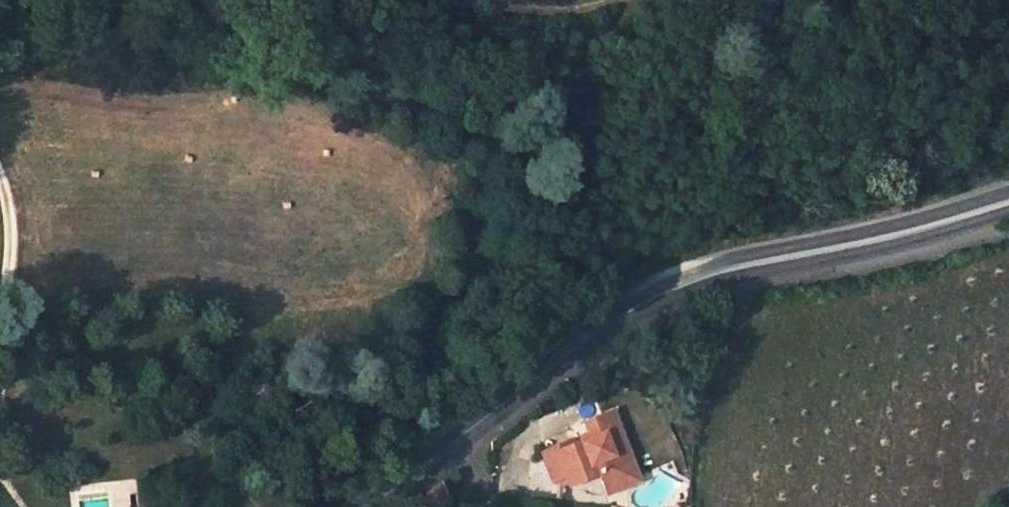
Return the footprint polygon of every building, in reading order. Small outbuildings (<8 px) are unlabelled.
[(606,413),(613,428),(619,426),(612,410),(606,413)] [(629,448),(619,426),(613,428),(606,413),(586,422),(591,432),(593,437),(579,443),(560,452),(571,477),(575,487),(604,474),(608,482),(632,471),(623,451),(628,448),(629,448)] [(548,452),(561,482),(571,477),(560,452),(579,443),(577,438),(548,452)] [(632,471),(608,482),(613,493),(643,479),(629,448),(628,448),(623,451),(632,471)] [(424,506),(445,506),(436,488),(420,499),(424,506)]
